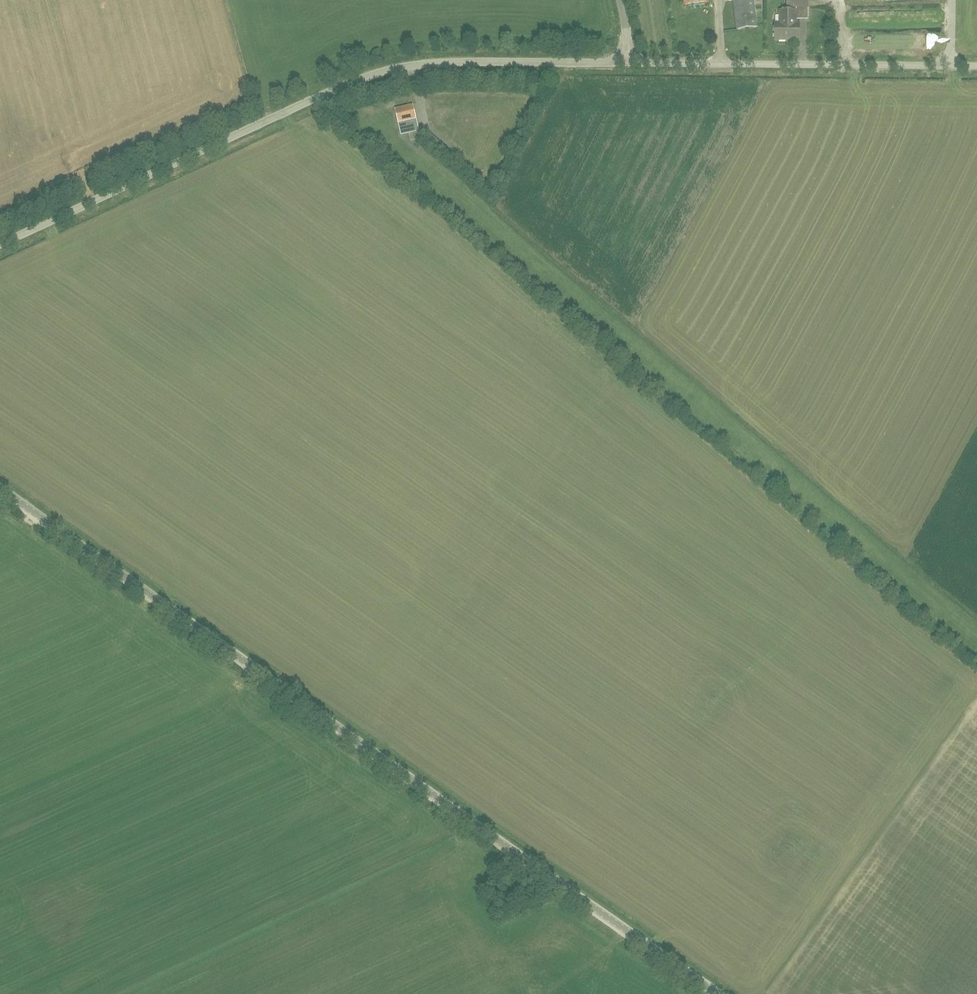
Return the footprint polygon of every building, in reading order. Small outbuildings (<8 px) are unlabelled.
[(739,30),(758,28),(755,0),(735,0),(739,30)] [(786,8),(808,8),(808,0),(786,0),(786,8)] [(775,23),(775,40),(799,40),(799,23),(796,23),(796,11),(779,11),(779,23),(775,23)] [(413,106),(396,110),(399,121),(416,117),(413,106)] [(419,131),(409,133),(411,141),(421,139),(419,131)] [(520,895),(513,891),(509,897),(516,902),(520,895)]
